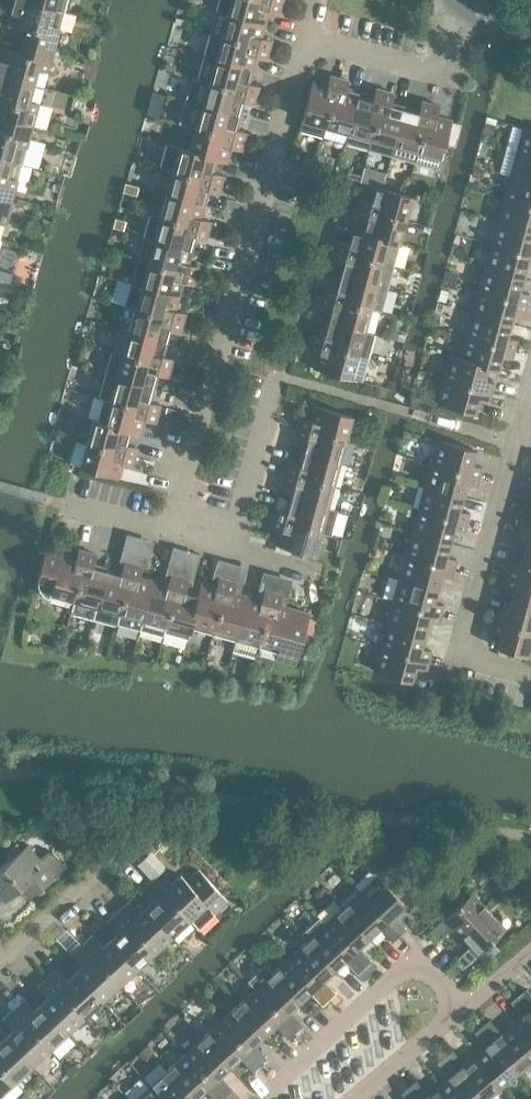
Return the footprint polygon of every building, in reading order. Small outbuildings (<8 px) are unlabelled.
[(22,0),(15,0),(9,24),(28,30),(24,42),(54,50),(64,11),(22,0)] [(67,0),(22,0),(64,11),(67,0)] [(282,4),(267,0),(220,0),(217,10),(265,24),(270,8),(280,11),(282,4)] [(261,38),(265,24),(217,10),(210,33),(269,49),(272,40),(261,38)] [(177,17),(175,23),(185,26),(186,19),(177,17)] [(267,58),(269,49),(210,33),(204,56),(253,70),(257,55),(267,58)] [(54,50),(24,42),(21,54),(2,48),(0,56),(0,76),(33,85),(37,69),(47,72),(54,50)] [(204,56),(198,79),(208,82),(256,95),(259,87),(259,86),(249,83),(253,70),(204,56)] [(167,62),(165,68),(176,71),(177,64),(167,62)] [(0,76),(0,104),(6,106),(3,118),(33,126),(39,103),(29,100),(33,85),(0,76)] [(323,137),(339,78),(330,76),(327,86),(313,82),(299,130),(323,137)] [(191,77),(185,100),(202,105),(240,116),(244,102),(254,104),(254,103),(256,95),(208,82),(198,79),(191,77)] [(339,78),(323,137),(346,143),(359,95),(346,91),(348,81),(339,78)] [(369,150),(385,91),(376,88),(373,98),(359,95),(346,143),(369,150)] [(369,150),(391,156),(405,107),(391,103),(394,93),(385,91),(369,150)] [(185,100),(179,123),(196,128),(244,141),(246,133),(246,132),(236,130),(240,116),(202,105),(185,100)] [(405,107),(391,156),(414,162),(431,103),(422,101),(419,111),(405,107)] [(431,103),(414,162),(438,169),(445,144),(451,122),(452,120),(437,116),(440,106),(431,103)] [(149,108),(147,114),(159,117),(161,111),(149,108)] [(33,126),(3,118),(0,129),(0,158),(22,164),(33,126)] [(451,122),(445,144),(455,147),(461,124),(451,122)] [(484,123),(482,133),(492,135),(495,125),(484,123)] [(241,151),(244,141),(196,128),(190,150),(189,151),(217,159),(217,160),(227,163),(231,148),(241,151)] [(516,152),(530,156),(530,131),(523,128),(516,152)] [(26,160),(40,163),(47,139),(32,135),(26,160)] [(213,173),(217,160),(217,159),(189,151),(190,150),(167,144),(160,168),(173,171),(221,184),(223,175),(213,173)] [(516,152),(510,175),(530,181),(530,156),(516,152)] [(317,162),(315,170),(330,174),(334,158),(319,155),(317,160),(317,162)] [(0,158),(0,199),(11,202),(22,164),(0,158)] [(474,166),(472,175),(481,178),(484,169),(474,166)] [(361,181),(360,182),(374,185),(383,188),(387,173),(364,167),(362,176),(361,181)] [(218,194),(221,184),(173,171),(166,194),(204,204),(208,191),(218,194)] [(349,172),(348,178),(361,181),(362,176),(349,172)] [(510,175),(504,198),(530,206),(530,181),(510,175)] [(125,183),(123,193),(137,196),(140,186),(125,183)] [(402,183),(399,191),(406,193),(409,185),(402,183)] [(360,197),(357,207),(405,220),(412,196),(383,188),(374,185),(370,200),(360,197)] [(201,218),(204,204),(166,194),(160,217),(208,230),(211,221),(201,218)] [(504,198),(497,221),(530,230),(530,206),(504,198)] [(11,202),(0,199),(0,223),(5,224),(11,202)] [(405,220),(357,207),(355,216),(365,219),(361,231),(351,228),(351,230),(399,243),(405,220)] [(206,239),(208,230),(160,217),(150,214),(144,237),(192,250),(196,236),(206,239)] [(497,221),(491,244),(530,255),(530,230),(497,221)] [(399,243),(351,230),(347,243),(337,240),(334,250),(393,266),(399,244),(399,243)] [(188,264),(192,250),(144,237),(137,260),(196,276),(198,267),(188,264)] [(491,244),(485,267),(523,277),(527,264),(530,265),(530,255),(491,244)] [(393,266),(334,250),(332,259),(342,262),(338,275),(387,289),(393,266)] [(193,285),(196,276),(137,260),(131,283),(179,296),(183,282),(193,285)] [(519,291),(523,277),(485,267),(478,290),(527,303),(529,294),(519,291)] [(10,282),(13,273),(0,269),(0,279),(10,282)] [(387,289),(338,275),(335,289),(324,286),(322,295),(370,309),(381,312),(387,289)] [(175,310),(179,296),(131,283),(125,306),(135,309),(183,322),(185,313),(175,310)] [(441,288),(438,299),(445,301),(448,291),(441,288)] [(524,313),(527,303),(478,290),(472,313),(510,323),(514,310),(524,313)] [(364,332),(370,309),(322,295),(319,304),(330,307),(326,321),(364,332)] [(437,303),(435,311),(442,313),(444,305),(437,303)] [(180,331),(183,322),(135,309),(129,332),(167,342),(170,328),(180,331)] [(506,337),(510,323),(472,313),(466,336),(514,349),(517,339),(506,337)] [(374,335),(364,332),(326,321),(322,335),(312,332),(309,341),(368,357),(374,335)] [(163,356),(167,342),(129,332),(121,329),(120,330),(119,331),(117,333),(116,335),(115,336),(114,338),(113,342),(113,344),(113,348),(113,350),(114,352),(170,368),(173,359),(163,356)] [(395,332),(393,339),(404,342),(406,335),(395,332)] [(511,358),(514,349),(466,336),(460,357),(459,359),(487,366),(487,368),(497,371),(501,356),(511,358)] [(368,357),(309,341),(307,350),(317,353),(313,368),(361,381),(368,357)] [(170,368),(114,352),(111,351),(104,374),(154,388),(158,374),(168,377),(170,368)] [(484,380),(487,368),(487,366),(459,359),(460,357),(450,355),(443,379),(491,392),(494,383),(484,380)] [(100,389),(98,397),(103,398),(158,414),(160,404),(150,402),(154,388),(104,374),(100,389)] [(489,402),(491,392),(443,379),(436,403),(474,413),(478,399),(489,402)] [(155,423),(158,414),(103,398),(97,421),(131,431),(131,432),(141,435),(145,420),(155,423)] [(300,417),(297,426),(345,440),(352,416),(314,405),(310,420),(300,417)] [(127,445),(131,432),(131,431),(97,421),(93,420),(87,443),(135,456),(137,447),(127,445)] [(345,440),(297,426),(295,435),(305,438),(301,452),(339,463),(345,440)] [(437,439),(431,463),(479,476),(481,467),(471,464),(475,450),(437,439)] [(132,466),(135,456),(87,443),(80,467),(118,478),(122,463),(132,466)] [(339,463),(301,452),(297,466),(287,463),(285,472),(333,485),(339,463)] [(476,486),(479,476),(431,463),(424,486),(462,496),(466,483),(476,486)] [(333,485),(285,472),(282,481),(292,484),(288,498),(326,508),(333,485)] [(459,510),(462,496),(424,486),(418,509),(466,522),(469,513),(459,510)] [(337,511),(326,508),(288,498),(285,511),(275,509),(272,518),(320,531),(331,534),(337,511)] [(464,532),(466,522),(418,509),(412,532),(450,542),(453,529),(464,532)] [(320,531),(272,518),(270,527),(280,530),(276,544),(314,555),(320,531)] [(523,520),(520,529),(530,532),(530,522),(523,520)] [(520,529),(517,539),(528,541),(524,555),(530,557),(530,532),(520,529)] [(446,556),(450,542),(412,532),(405,555),(454,568),(456,559),(446,556)] [(342,537),(337,555),(343,556),(348,539),(342,537)] [(74,600),(87,551),(78,549),(75,559),(45,551),(38,579),(38,585),(39,590),(43,595),(48,598),(50,593),(74,600)] [(93,619),(107,568),(93,564),(96,554),(87,551),(74,600),(70,612),(93,619)] [(451,578),(454,568),(405,555),(399,578),(437,588),(441,575),(451,578)] [(524,555),(520,569),(510,566),(507,575),(530,582),(530,557),(524,555)] [(116,625),(117,623),(133,564),(124,562),(121,572),(107,568),(93,619),(116,625)] [(143,619),(153,581),(139,577),(142,567),(133,564),(117,623),(140,629),(143,619)] [(164,632),(179,577),(170,574),(167,584),(153,581),(143,619),(140,629),(163,636),(164,632)] [(507,575),(505,585),(515,588),(511,601),(530,607),(530,582),(507,575)] [(187,638),(202,583),(201,583),(198,593),(185,589),(188,579),(179,577),(164,632),(184,637),(187,638)] [(212,634),(227,579),(218,577),(216,587),(202,583),(187,638),(188,638),(191,628),(212,634)] [(433,602),(437,588),(399,578),(393,601),(441,614),(444,604),(433,602)] [(235,640),(248,596),(234,592),(237,582),(227,579),(212,634),(235,640)] [(258,647),(260,640),(273,592),(264,589),(261,600),(248,596),(235,640),(258,647)] [(273,592),(260,640),(276,645),(275,647),(273,656),(296,663),(298,654),(309,613),(280,605),(282,594),(273,592)] [(438,623),(441,614),(393,601),(386,623),(424,634),(428,621),(438,623)] [(511,601),(507,614),(497,612),(495,621),(530,631),(530,607),(511,601)] [(308,617),(304,633),(313,635),(317,619),(308,617)] [(495,621),(492,630),(502,633),(498,648),(530,657),(530,631),(495,621)] [(421,647),(424,634),(386,623),(380,646),(428,660),(431,650),(421,647)] [(53,638),(51,649),(61,651),(63,640),(53,638)] [(77,642),(74,651),(83,653),(86,645),(77,642)] [(426,669),(428,660),(380,646),(374,670),(412,681),(415,666),(426,669)] [(54,853),(53,852),(51,851),(49,851),(48,851),(46,852),(39,858),(27,845),(22,849),(17,842),(6,850),(12,857),(0,867),(0,894),(4,899),(19,886),(28,897),(65,867),(54,853)] [(376,876),(359,892),(399,936),(406,929),(393,914),(404,904),(389,888),(398,879),(384,864),(374,874),(376,876)] [(162,870),(152,880),(189,920),(197,929),(219,909),(221,911),(227,905),(226,903),(228,901),(199,869),(187,881),(181,874),(172,882),(168,878),(169,877),(162,870)] [(189,920),(152,880),(141,889),(148,896),(149,896),(153,900),(145,907),(171,936),(189,920)] [(399,936),(359,892),(342,908),(368,937),(378,928),(392,942),(399,936)] [(460,937),(488,910),(472,892),(428,932),(436,940),(450,927),(460,937)] [(171,936),(145,907),(137,915),(133,910),(134,909),(127,902),(117,912),(154,952),(171,936)] [(358,947),(368,937),(342,908),(324,925),(364,968),(371,961),(358,947)] [(491,941),(505,929),(488,910),(460,937),(469,947),(455,960),(462,969),(478,954),(491,941)] [(154,952),(117,912),(106,922),(113,929),(114,928),(118,932),(110,940),(136,968),(154,952)] [(364,968),(324,925),(318,918),(301,934),(307,941),(334,969),(344,960),(357,974),(364,968)] [(136,968),(110,940),(102,947),(98,942),(99,942),(93,934),(82,944),(119,984),(136,968)] [(323,979),(334,969),(307,941),(289,957),(329,1000),(337,993),(323,979)] [(491,941),(478,954),(485,962),(499,949),(491,941)] [(119,984),(82,944),(72,954),(78,961),(79,960),(83,965),(75,972),(102,1000),(119,984)] [(322,1007),(329,1000),(289,957),(272,973),(299,1002),(309,992),(322,1007)] [(371,961),(364,968),(370,974),(377,967),(371,961)] [(289,1011),(299,1002),(272,973),(266,966),(249,983),(255,989),(295,1032),(302,1026),(289,1011)] [(102,1000),(75,972),(68,979),(63,975),(64,974),(58,967),(47,976),(84,1016),(102,1000)] [(364,968),(357,974),(363,981),(370,974),(364,968)] [(84,1016),(47,976),(37,986),(43,993),(44,992),(49,997),(41,1004),(67,1032),(84,1016)] [(287,1039),(295,1032),(255,989),(237,1005),(264,1034),(274,1024),(287,1039)] [(528,989),(520,995),(530,1008),(530,993),(528,989)] [(337,993),(329,1000),(335,1006),(342,999),(337,993)] [(520,995),(512,1001),(525,1017),(514,1025),(530,1045),(530,1008),(520,995)] [(67,1032),(41,1004),(33,1011),(29,1007),(30,1006),(23,999),(13,1009),(49,1049),(67,1032)] [(254,1043),(264,1034),(237,1005),(220,1022),(260,1065),(267,1058),(254,1043)] [(49,1049),(13,1009),(2,1018),(9,1025),(10,1025),(14,1029),(6,1036),(32,1065),(49,1049)] [(514,1025),(504,1034),(491,1019),(483,1025),(521,1071),(530,1063),(530,1045),(514,1025)] [(252,1072),(260,1065),(220,1022),(202,1038),(229,1066),(239,1057),(252,1072)] [(521,1071),(483,1025),(476,1032),(488,1047),(478,1056),(503,1086),(521,1071)] [(6,1036),(0,1042),(0,1065),(15,1081),(32,1065),(6,1036)] [(219,1076),(229,1066),(202,1038),(185,1054),(225,1097),(232,1090),(219,1076)] [(146,1047),(139,1053),(146,1060),(153,1054),(146,1047)] [(478,1056),(467,1065),(454,1050),(447,1056),(482,1098),(487,1098),(503,1086),(478,1056)] [(225,1097),(185,1054),(167,1070),(194,1098),(204,1089),(213,1098),(223,1098),(225,1097)] [(439,1063),(452,1078),(441,1087),(451,1098),(482,1098),(447,1056),(439,1063)] [(0,1065),(0,1094),(15,1081),(0,1065)] [(61,1067),(56,1071),(60,1075),(65,1071),(61,1067)] [(194,1098),(167,1070),(150,1086),(162,1098),(194,1098)] [(441,1087),(430,1095),(418,1080),(410,1086),(421,1098),(451,1098),(441,1087)] [(150,1086),(136,1098),(162,1098),(150,1086)] [(410,1086),(403,1093),(408,1098),(421,1098),(410,1086)] [(225,1097),(227,1098),(240,1098),(232,1090),(225,1097)]
